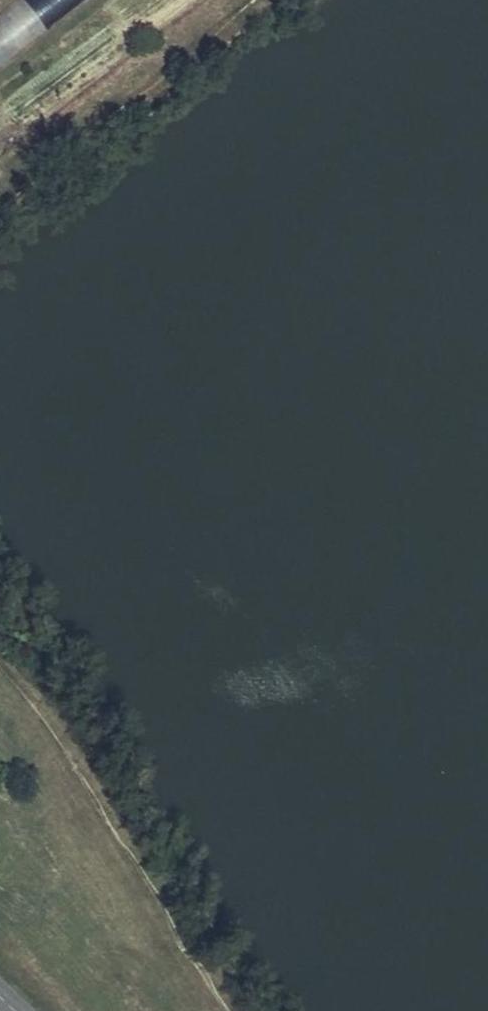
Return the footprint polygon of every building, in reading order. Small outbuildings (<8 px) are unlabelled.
[(0,11),(0,63),(48,26),(27,0),(14,0),(0,11)]
